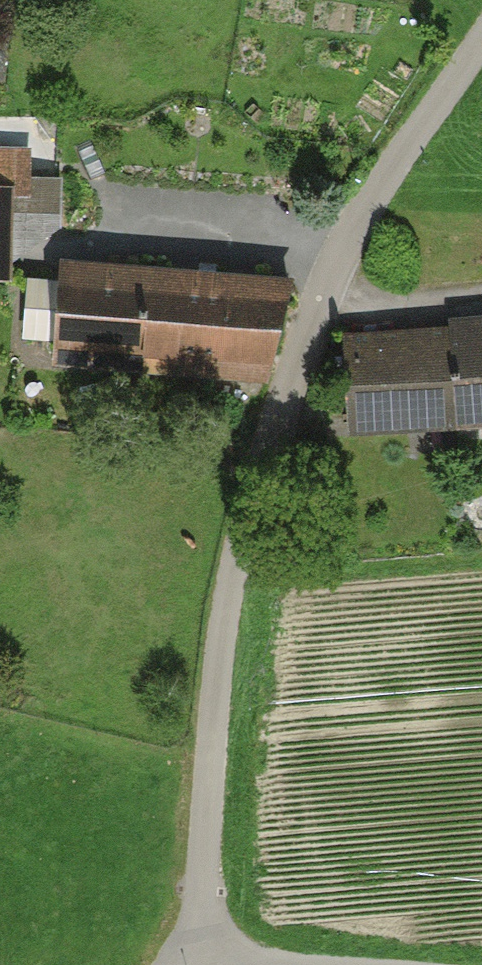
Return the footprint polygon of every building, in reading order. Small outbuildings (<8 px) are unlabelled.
[(0,193),(0,281),(7,281),(13,194),(0,193)] [(282,282),(68,269),(62,365),(276,378),(282,282)] [(31,352),(61,351),(60,280),(30,281),(31,352)] [(347,338),(356,437),(481,426),(481,327),(347,338)]
